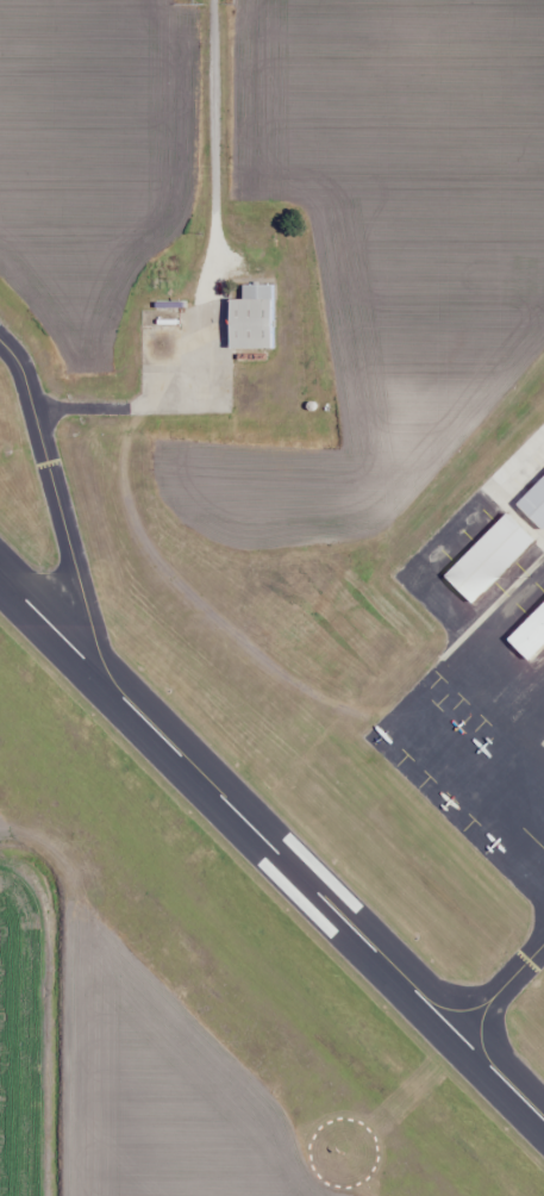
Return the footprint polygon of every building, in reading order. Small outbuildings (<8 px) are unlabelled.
[(229,300),(229,349),(273,350),(273,285),(242,285),(241,300),(229,300)] [(504,493),(543,455),(543,511),(531,523),(504,493)] [(462,594),(433,565),(496,506),(524,536),(462,594)] [(496,634),(543,587),(543,627),(517,654),(496,634)]
